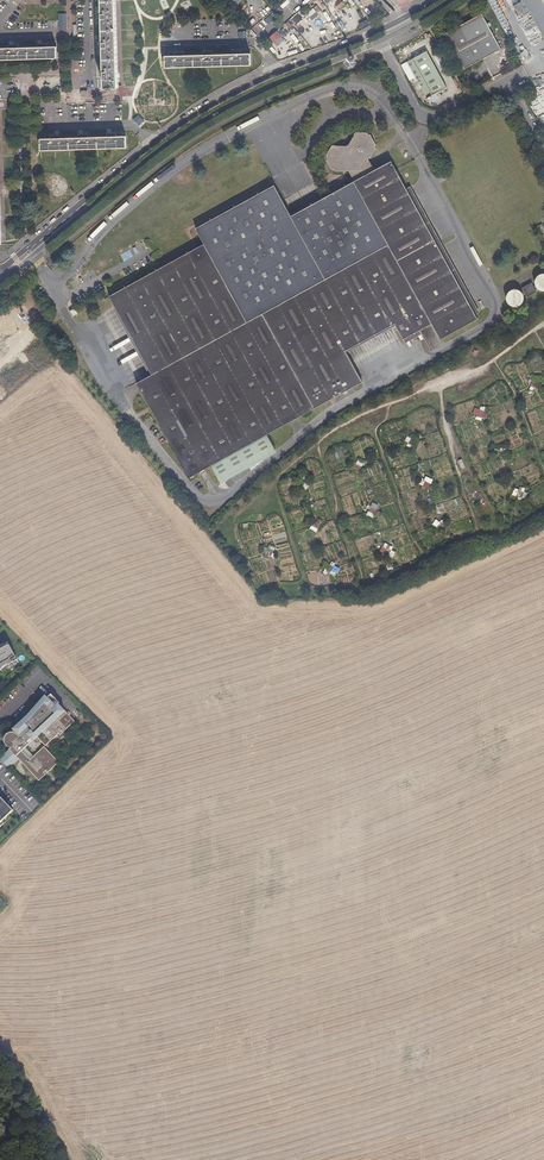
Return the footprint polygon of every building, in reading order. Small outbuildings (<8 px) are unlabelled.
[(104,88),(107,88),(107,89),(113,89),(112,88),(118,87),(116,0),(102,0),(104,88)] [(543,37),(543,0),(523,0),(543,37)] [(355,6),(348,11),(355,19),(362,14),(355,6)] [(275,18),(283,12),(279,7),(271,14),(275,18)] [(313,20),(320,14),(314,8),(308,15),(313,20)] [(481,12),(445,33),(465,68),(501,47),(481,12)] [(297,25),(303,19),(298,14),(292,19),(297,25)] [(276,31),(269,38),(273,43),(280,36),(276,31)] [(280,36),(273,43),(276,46),(283,39),(280,36)] [(0,48),(0,59),(57,58),(57,46),(0,48)] [(406,61),(427,97),(447,85),(427,50),(406,61)] [(251,53),(165,56),(165,67),(251,65),(251,53)] [(267,434),(336,396),(363,381),(346,350),(395,323),(404,338),(432,323),(441,338),(478,318),(391,160),(375,169),(368,158),(370,157),(376,148),(375,145),(376,144),(371,133),(368,133),(368,131),(356,131),(351,140),(349,139),(343,143),(343,144),(332,144),(326,154),(327,156),(326,158),(331,168),(334,168),(335,170),(346,170),(348,169),(354,180),(291,215),(274,184),(196,227),(204,243),(109,295),(152,373),(136,382),(188,477),(210,465),(220,483),(277,452),(267,434)] [(126,135),(40,138),(41,151),(127,147),(126,135)] [(534,286),(532,281),(523,287),(523,289),(521,290),(518,288),(515,288),(512,288),(510,289),(509,291),(507,293),(507,296),(507,299),(508,301),(510,303),(512,305),(516,305),(520,304),(522,302),(524,300),(524,298),(524,295),(523,293),(526,292),(527,296),(537,291),(536,288),(538,287),(541,289),(543,289),(543,272),(541,272),(539,274),(537,276),(536,277),(535,280),(536,282),(536,284),(534,286)] [(482,421),(483,418),(487,419),(489,412),(475,408),(473,414),(477,415),(476,419),(482,421)] [(428,482),(424,480),(421,489),(428,492),(432,479),(429,478),(428,482)] [(433,504),(442,501),(438,490),(430,493),(433,504)] [(435,520),(433,526),(443,530),(446,523),(435,520)] [(379,554),(387,557),(391,550),(382,546),(379,554)] [(17,658),(7,641),(0,645),(0,668),(17,658)] [(12,728),(15,731),(13,733),(13,734),(12,735),(11,735),(10,736),(9,736),(8,737),(8,738),(7,737),(7,738),(6,739),(6,740),(7,742),(7,743),(8,743),(9,744),(9,745),(10,745),(11,746),(12,746),(13,746),(14,746),(14,747),(1,759),(0,760),(9,769),(19,760),(40,782),(59,763),(44,748),(34,758),(25,749),(37,738),(45,747),(59,734),(60,736),(75,722),(60,704),(52,695),(48,698),(46,695),(26,715),(12,728)] [(14,811),(0,796),(0,825),(14,811)]
